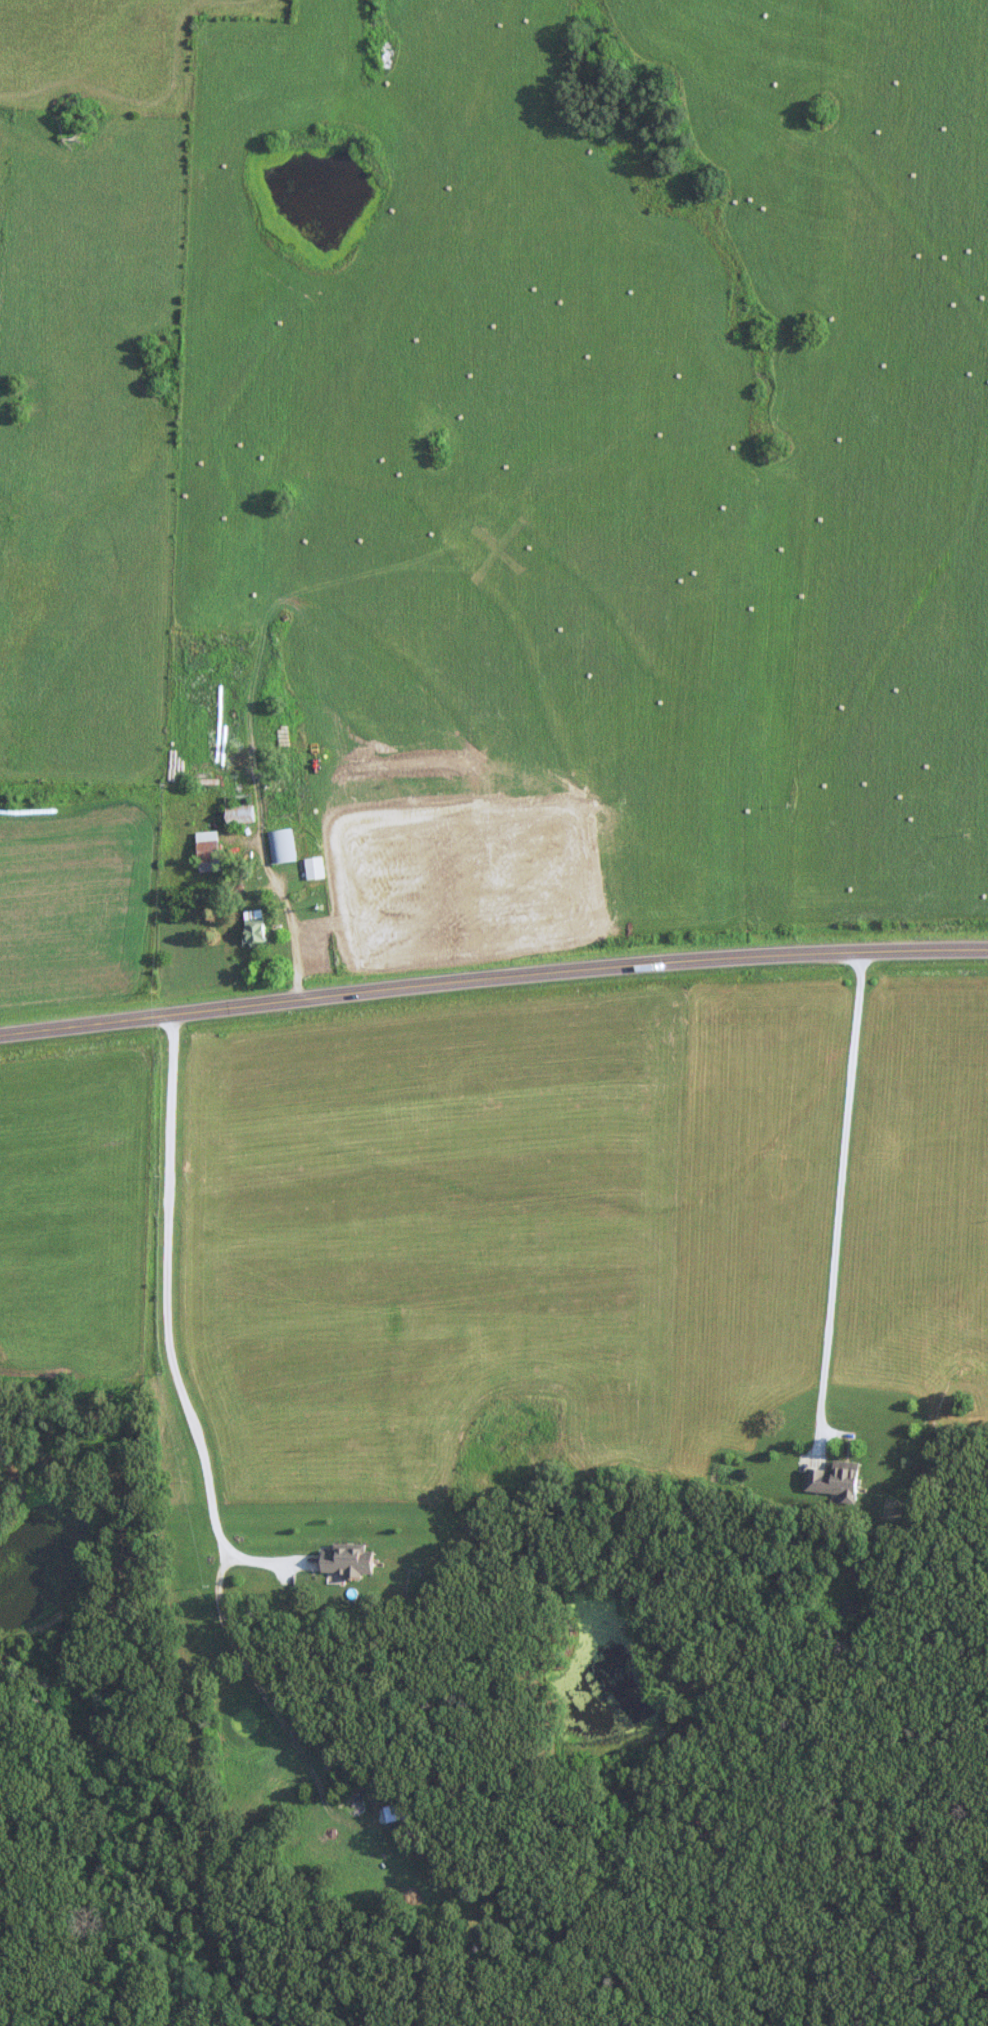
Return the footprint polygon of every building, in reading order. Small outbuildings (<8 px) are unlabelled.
[(254,822),(253,804),(224,807),(225,825),(254,822)] [(271,864),(296,861),(292,828),(267,831),(271,864)] [(195,832),(198,872),(220,871),(217,830),(195,832)] [(303,858),(306,879),(324,877),(322,856),(303,858)] [(264,946),(264,911),(245,911),(245,946),(264,946)] [(829,1501),(854,1503),(857,1465),(806,1461),(804,1491),(830,1494),(829,1501)] [(371,1574),(371,1545),(318,1545),(319,1574),(371,1574)]
